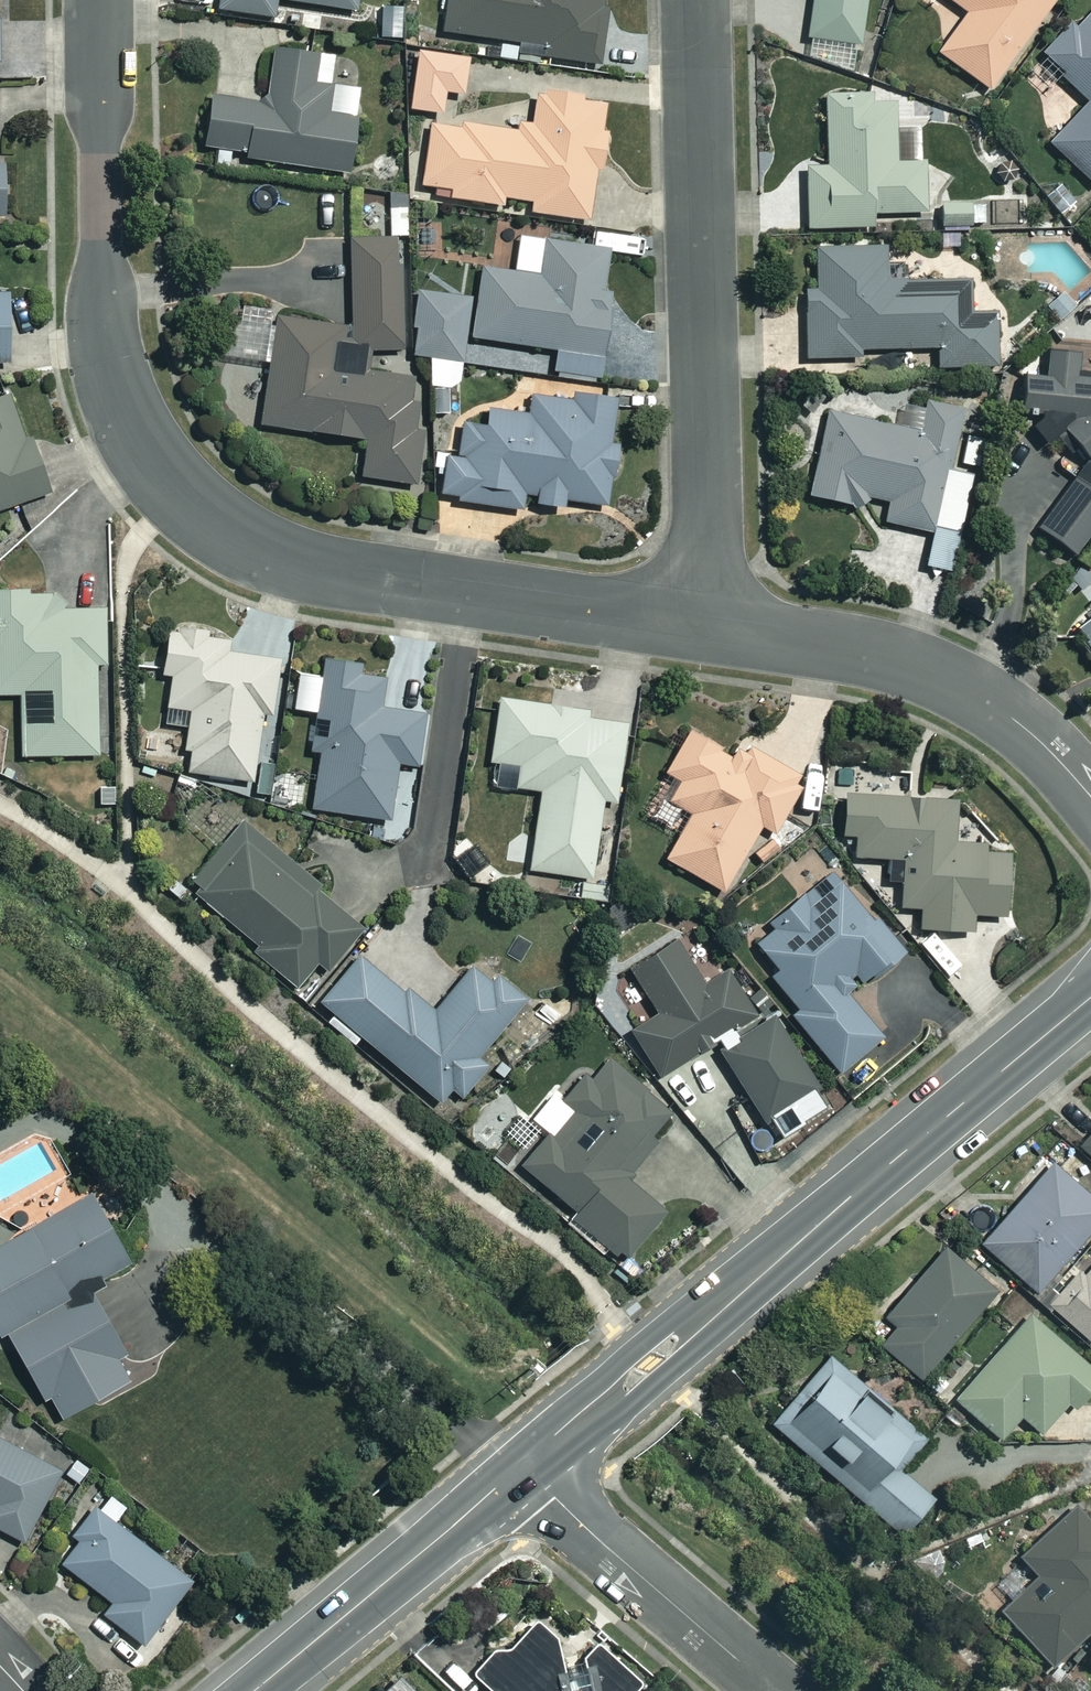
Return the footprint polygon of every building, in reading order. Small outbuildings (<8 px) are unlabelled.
[(225,14),(281,19),(282,4),(361,10),(362,0),(226,0),(225,14)] [(449,37),(557,48),(556,59),(604,64),(611,0),(453,0),(449,37)] [(813,41),(865,47),(871,0),(818,0),(813,41)] [(972,16),(943,56),(995,93),(1062,0),(950,0),(972,16)] [(1081,31),(1077,26),(1046,58),(1090,101),(1090,21),(1081,31)] [(322,56),(278,52),(273,107),(219,101),(214,151),(251,155),(250,162),(357,173),(363,120),(334,117),(337,89),(319,87),(322,56)] [(473,61),(423,55),(416,113),(445,116),(447,93),(469,96),(473,61)] [(615,103),(542,95),(539,124),(516,135),(435,126),(428,189),(457,192),(456,201),(506,206),(506,200),(538,204),(536,216),(596,222),(602,170),(607,171),(615,103)] [(904,98),(831,98),(832,169),(812,169),(813,231),(879,230),(879,216),(929,215),(929,165),(905,165),(904,98)] [(1055,145),(1090,180),(1090,107),(1055,145)] [(11,218),(11,168),(0,168),(0,218),(11,218)] [(988,206),(947,204),(946,230),(987,232),(988,206)] [(1021,205),(994,206),(995,232),(1022,231),(1021,205)] [(407,353),(405,241),(356,242),(358,354),(407,353)] [(611,252),(551,244),(547,276),(487,268),(483,302),(426,294),(418,356),(436,359),(433,389),(470,394),(477,341),(562,352),(558,378),(606,384),(615,308),(604,307),(611,252)] [(892,249),(821,252),(822,291),(810,291),(813,360),(865,358),(865,352),(943,350),(943,371),(1002,368),(1000,317),(974,318),(973,284),(893,287),(892,249)] [(14,362),(14,298),(0,298),(0,362),(14,362)] [(343,327),(282,318),(266,427),(372,443),(366,480),(414,487),(430,382),(337,368),(343,327)] [(1050,354),(1061,381),(1033,378),(1029,409),(1039,430),(1056,451),(1074,436),(1090,457),(1090,380),(1072,356),(1050,354)] [(621,408),(538,395),(534,420),(495,414),(493,431),(469,427),(463,462),(453,460),(447,500),(567,519),(570,502),(612,508),(621,448),(614,447),(621,408)] [(15,399),(0,405),(0,513),(55,493),(37,444),(32,446),(15,399)] [(968,413),(921,402),(914,431),(834,413),(814,499),(868,511),(871,499),(894,504),(890,524),(938,535),(930,569),(955,574),(977,478),(954,473),(968,413)] [(1081,482),(1044,530),(1079,557),(1090,541),(1090,490),(1081,482)] [(0,597),(0,698),(25,697),(27,759),(105,757),(102,667),(110,667),(108,612),(53,614),(53,596),(0,597)] [(1081,634),(1090,647),(1090,626),(1081,634)] [(234,643),(178,631),(168,678),(178,680),(169,726),(194,731),(185,771),(259,786),(284,665),(232,654),(234,643)] [(392,672),(329,663),(321,722),(330,723),(317,811),(392,822),(400,765),(422,768),(429,716),(386,710),(392,672)] [(593,717),(506,702),(492,788),(546,797),(534,872),(600,883),(626,727),(592,722),(593,717)] [(735,758),(695,735),(671,776),(687,786),(676,805),(697,817),(671,862),(728,895),(767,828),(779,836),(811,780),(744,741),(735,758)] [(962,804),(852,799),(850,838),(860,838),(859,860),(893,862),(892,883),(908,884),(906,911),(926,912),(925,933),(977,936),(978,916),(1014,917),(1018,854),(960,851),(962,804)] [(364,936),(255,823),(194,882),(303,995),(364,936)] [(872,921),(844,888),(825,904),(816,893),(750,947),(803,1012),(797,1017),(845,1076),(888,1041),(843,986),(857,975),(869,989),(908,958),(876,918),(872,921)] [(709,989),(681,945),(637,974),(664,1017),(637,1035),(664,1077),(761,1015),(734,973),(709,989)] [(409,997),(364,959),(319,1013),(359,1047),(365,1039),(439,1101),(473,1090),(495,1063),(486,1056),(531,1001),(483,962),(439,1014),(413,992),(409,997)] [(821,1089),(780,1022),(726,1055),(768,1122),(821,1089)] [(681,1123),(608,1057),(567,1103),(559,1096),(536,1121),(554,1137),(526,1167),(581,1216),(575,1222),(624,1267),(670,1215),(630,1179),(681,1123)] [(1057,1167),(987,1247),(1041,1295),(1090,1239),(1090,1197),(1057,1167)] [(90,1192),(0,1244),(0,1338),(6,1335),(45,1403),(50,1400),(62,1421),(131,1382),(119,1361),(128,1355),(94,1295),(106,1288),(102,1280),(131,1264),(90,1192)] [(1000,1293),(949,1251),(891,1321),(902,1330),(887,1348),(927,1381),(1000,1293)] [(1088,1280),(1083,1276),(1055,1308),(1090,1340),(1090,1277),(1088,1280)] [(1034,1319),(961,1403),(1005,1442),(1026,1418),(1047,1436),(1075,1405),(1082,1411),(1090,1401),(1090,1369),(1034,1319)] [(927,1443),(833,1362),(777,1426),(905,1539),(938,1502),(902,1471),(927,1443)] [(0,1440),(0,1530),(28,1545),(65,1474),(0,1440)] [(132,1511),(111,1495),(77,1539),(84,1544),(66,1567),(117,1605),(108,1617),(146,1646),(195,1581),(121,1525),(132,1511)] [(1079,1510),(1026,1560),(1043,1578),(1006,1614),(1058,1669),(1090,1637),(1090,1523),(1079,1510)] [(537,1629),(512,1656),(504,1648),(477,1677),(493,1690),(642,1690),(645,1688),(601,1647),(580,1669),(537,1629)]
